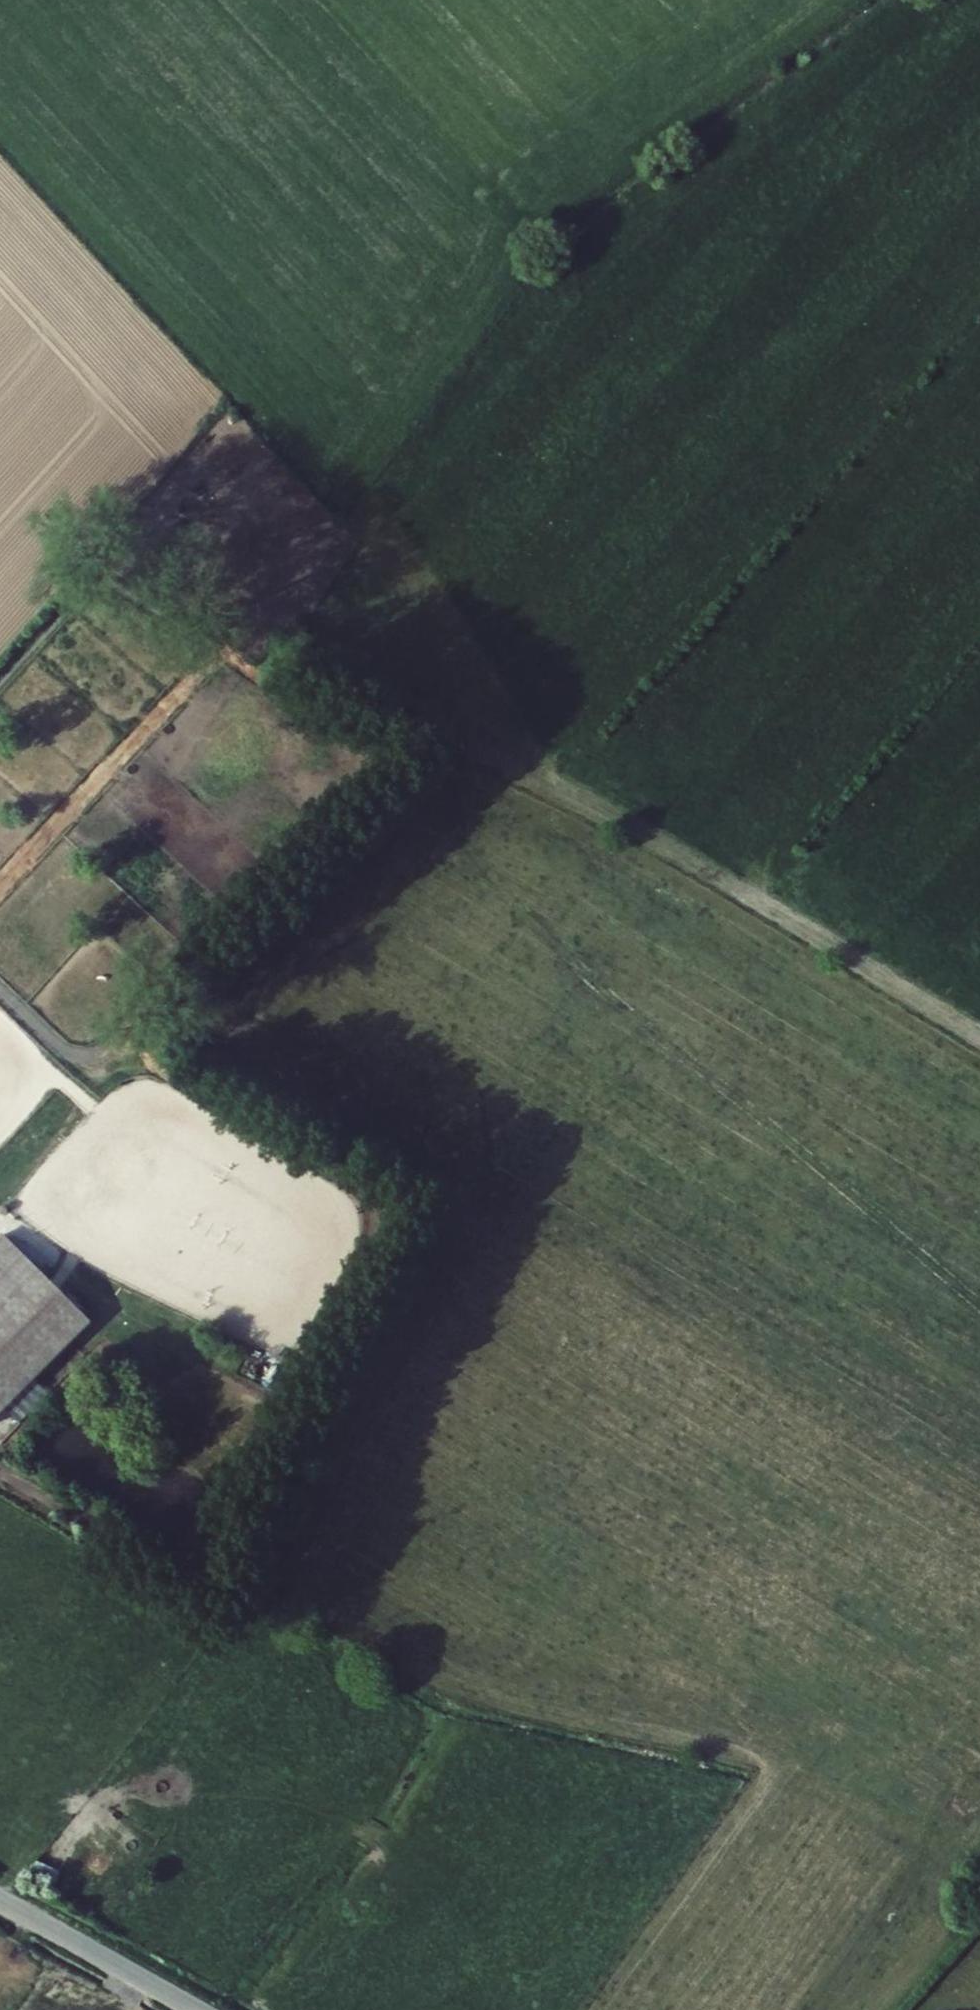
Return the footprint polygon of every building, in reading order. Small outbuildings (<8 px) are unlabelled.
[(2,1214),(0,1216),(0,1393),(91,1302),(2,1214)]
